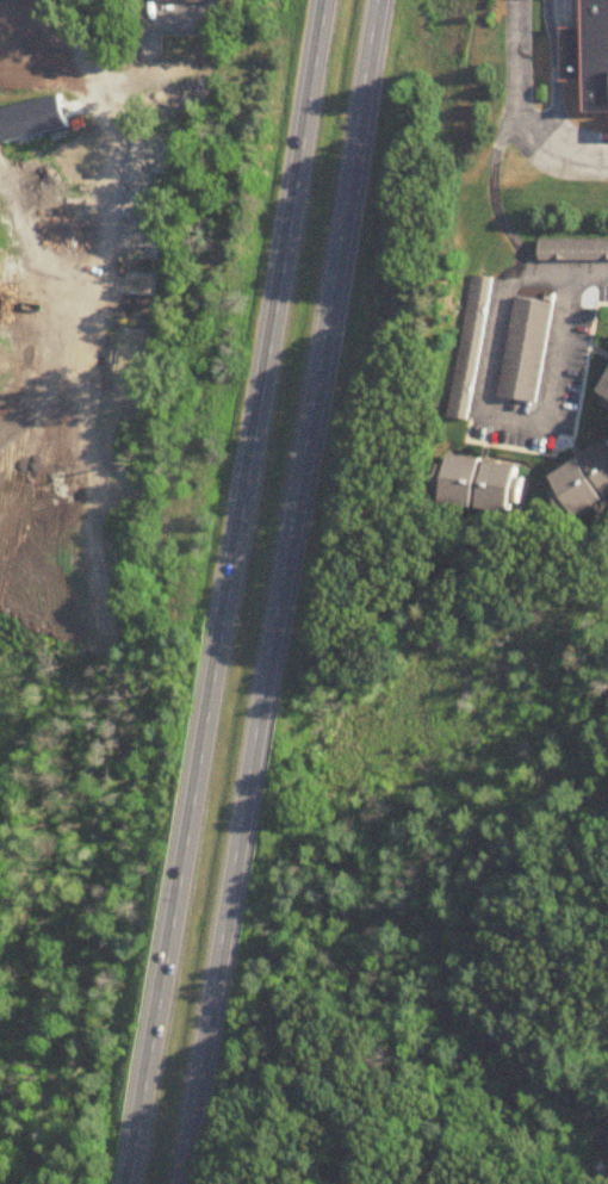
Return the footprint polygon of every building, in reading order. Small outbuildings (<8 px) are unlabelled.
[(583,29),(567,31),(565,85),(584,85),(585,116),(607,116),(607,0),(583,0),(583,29)] [(538,241),(538,263),(607,263),(607,241),(538,241)] [(489,280),(469,278),(451,419),(471,421),(489,280)] [(498,401),(536,407),(552,305),(514,299),(498,401)] [(595,385),(607,359),(607,392),(595,385)] [(607,406),(607,384),(599,402),(607,406)] [(545,475),(607,434),(607,506),(579,522),(545,475)] [(457,450),(526,460),(517,519),(447,506),(457,450)]
